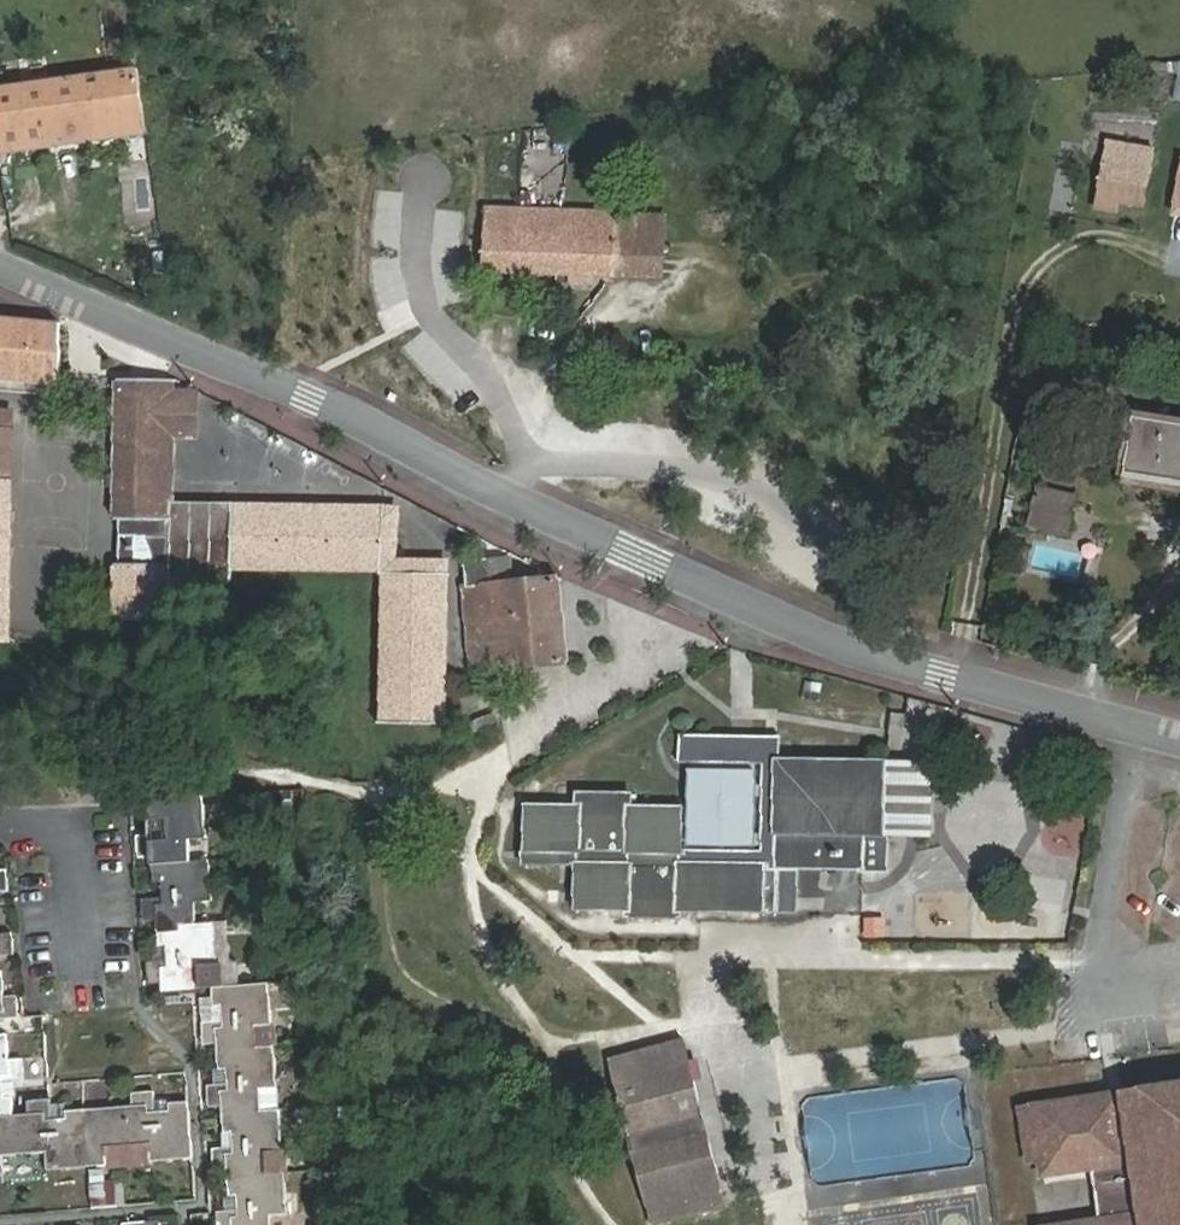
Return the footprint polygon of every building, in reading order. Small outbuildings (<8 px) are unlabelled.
[(282,11),(281,31),(294,31),(295,12),(282,11)] [(0,87),(0,152),(145,132),(136,67),(0,87)] [(1109,140),(1099,196),(1141,203),(1151,147),(1109,140)] [(1172,215),(1179,217),(1179,171),(1172,215)] [(484,209),(481,270),(561,273),(614,275),(613,269),(625,270),(626,247),(613,247),(615,213),(484,209)] [(664,215),(615,213),(613,247),(626,247),(625,270),(613,269),(614,275),(661,276),(664,215)] [(59,382),(58,323),(0,318),(0,377),(59,382)] [(118,381),(115,519),(119,519),(170,520),(170,502),(171,436),(195,436),(196,393),(172,393),(172,381),(118,381)] [(12,430),(12,412),(0,411),(0,430),(12,430)] [(1179,481),(1179,424),(1133,417),(1124,473),(1179,481)] [(5,483),(11,483),(12,430),(0,430),(0,483),(5,483)] [(10,588),(11,483),(5,483),(0,483),(0,588),(10,588)] [(1037,488),(1029,528),(1065,535),(1074,496),(1037,488)] [(170,502),(170,520),(170,558),(231,560),(231,508),(231,503),(170,502)] [(231,508),(231,560),(170,558),(170,564),(134,564),(135,535),(119,535),(119,563),(116,563),(115,620),(169,620),(169,580),(231,581),(231,564),(381,566),(381,573),(386,573),(384,720),(440,721),(441,561),(394,560),(397,511),(231,508)] [(170,520),(119,519),(119,535),(135,535),(134,564),(170,564),(170,558),(170,520)] [(488,558),(464,560),(466,586),(464,586),(473,670),(565,661),(558,577),(490,584),(488,558)] [(0,588),(0,640),(9,640),(10,588),(0,588)] [(467,720),(471,732),(493,723),(489,711),(467,720)] [(884,761),(777,760),(778,745),(682,743),(682,760),(765,761),(763,853),(680,852),(681,808),(630,807),(630,795),(577,794),(577,807),(526,806),(526,863),(576,864),(575,909),(627,910),(626,916),(679,917),(680,910),(795,912),(796,867),(862,868),(862,870),(888,871),(889,835),(882,835),(884,761)] [(930,836),(931,763),(884,761),(882,835),(889,835),(930,836)] [(754,772),(689,771),(688,844),(753,845),(754,772)] [(1059,791),(1048,852),(1079,857),(1090,797),(1059,791)] [(152,864),(191,860),(189,840),(207,839),(204,796),(147,801),(148,820),(155,819),(157,834),(136,835),(138,858),(151,857),(152,864)] [(212,902),(209,859),(191,860),(152,864),(153,883),(160,882),(162,898),(141,899),(142,921),(156,920),(157,927),(195,924),(194,903),(212,902)] [(8,891),(7,869),(0,870),(0,892),(8,891)] [(834,879),(832,905),(856,907),(859,882),(834,879)] [(883,918),(864,919),(864,937),(883,937),(883,918)] [(162,992),(201,988),(199,966),(217,965),(213,922),(195,924),(157,927),(158,946),(166,945),(167,960),(146,962),(148,983),(161,982),(162,992)] [(14,954),(12,932),(0,933),(0,955),(14,954)] [(269,983),(212,987),(213,1006),(221,1006),(222,1021),(202,1022),(203,1044),(217,1043),(217,1051),(256,1048),(254,1026),(272,1024),(269,983)] [(19,1017),(17,995),(4,996),(3,990),(0,990),(0,1019),(19,1017)] [(13,1115),(12,1096),(5,1097),(3,1081),(23,1080),(21,1058),(9,1059),(7,1034),(0,1035),(0,1116),(13,1115)] [(683,1040),(612,1059),(653,1224),(724,1205),(683,1040)] [(222,1116),(262,1113),(260,1089),(278,1087),(274,1047),(256,1048),(217,1051),(218,1069),(227,1069),(227,1083),(207,1085),(208,1107),(221,1106),(222,1116)] [(959,1083),(917,1079),(916,1099),(933,1101),(931,1126),(955,1128),(959,1083)] [(1023,1107),(1031,1159),(1051,1156),(1053,1172),(1093,1166),(1101,1219),(1061,1224),(1179,1224),(1179,1083),(1023,1107)] [(169,1103),(169,1110),(155,1111),(153,1091),(131,1093),(132,1106),(85,1109),(90,1166),(106,1165),(106,1147),(149,1144),(151,1162),(192,1158),(188,1101),(169,1103)] [(47,1170),(90,1166),(85,1109),(65,1111),(66,1118),(52,1119),(50,1099),(27,1101),(28,1114),(13,1115),(0,1116),(0,1174),(4,1174),(3,1155),(46,1152),(47,1170)] [(227,1179),(266,1175),(265,1152),(283,1151),(280,1111),(262,1113),(222,1116),(223,1133),(231,1132),(232,1146),(212,1148),(213,1170),(227,1169),(227,1179)] [(106,1165),(151,1162),(149,1144),(106,1147),(106,1165)] [(236,1195),(237,1210),(217,1211),(218,1224),(288,1224),(284,1174),(266,1175),(227,1179),(229,1195),(236,1195)] [(93,1191),(94,1207),(118,1206),(117,1190),(93,1191)]
